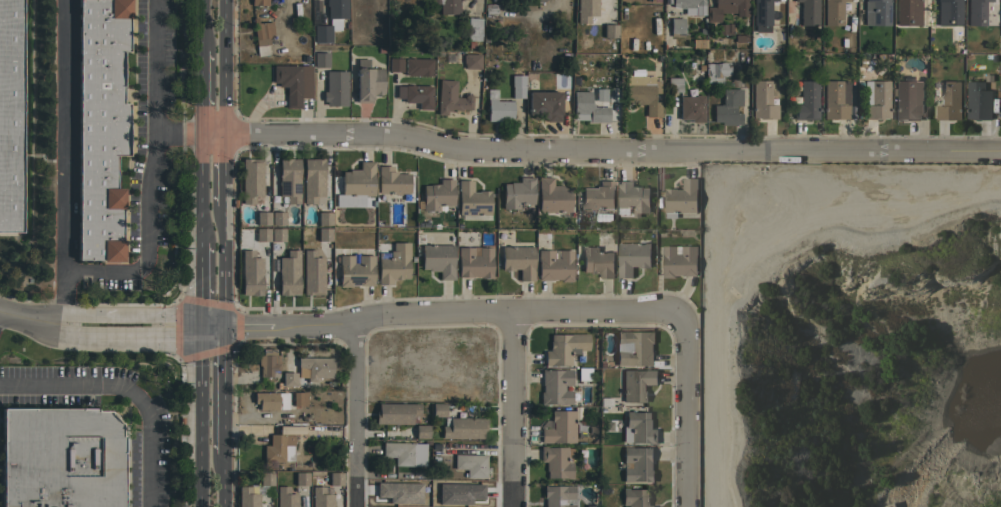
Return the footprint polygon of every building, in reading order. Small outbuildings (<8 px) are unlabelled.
[(21,232),(0,232),(0,0),(22,0),(21,232)] [(77,260),(77,0),(130,0),(130,18),(128,18),(128,51),(121,51),(121,103),(128,103),(128,156),(115,156),(115,188),(123,188),(123,208),(121,208),(121,240),(122,240),(122,262),(102,262),(102,260),(77,260)] [(325,6),(325,0),(346,0),(347,18),(340,18),(340,30),(331,30),(331,42),(313,43),(313,25),(329,25),(329,19),(327,19),(327,6),(325,6)] [(430,4),(430,0),(462,0),(462,1),(458,1),(459,14),(439,14),(439,4),(430,4)] [(576,23),(576,0),(597,0),(597,1),(598,1),(598,4),(597,4),(597,16),(589,16),(589,23),(576,23)] [(672,6),(672,0),(703,0),(704,0),(704,6),(702,6),(702,14),(683,14),(679,8),(678,8),(672,6)] [(714,7),(714,0),(746,0),(746,2),(747,16),(735,16),(735,12),(719,12),(719,21),(706,21),(706,7),(714,7)] [(753,25),(753,0),(777,0),(777,1),(770,1),(770,25),(769,25),(769,32),(754,32),(754,25),(753,25)] [(793,1),(793,0),(817,0),(818,25),(800,25),(800,1),(793,1)] [(824,25),(824,0),(849,0),(849,1),(842,1),(842,25),(824,25)] [(865,1),(865,0),(889,0),(889,25),(863,25),(864,1),(865,1)] [(895,25),(896,0),(920,0),(920,1),(922,1),(922,12),(913,12),(913,16),(919,16),(919,24),(913,24),(913,26),(895,25)] [(936,26),(936,0),(961,0),(960,25),(959,25),(959,26),(953,26),(936,26)] [(967,25),(967,0),(991,0),(991,1),(985,1),(984,25),(967,25)] [(496,17),(484,17),(484,3),(496,3),(496,17)] [(270,54),(257,56),(252,18),(256,17),(257,23),(272,21),(273,29),(267,30),(268,35),(269,35),(269,37),(268,38),(270,54)] [(480,36),(480,40),(467,40),(467,26),(465,26),(465,19),(467,19),(467,17),(480,17),(480,36)] [(683,18),(683,36),(670,36),(670,18),(683,18)] [(731,31),(732,31),(732,35),(723,35),(723,34),(718,34),(718,24),(725,24),(725,23),(731,23),(731,31)] [(616,38),(603,37),(603,24),(616,24),(616,38)] [(706,39),(706,48),(691,48),(691,39),(706,39)] [(328,52),(328,67),(314,67),(314,52),(328,52)] [(480,69),(464,69),(464,62),(462,62),(462,55),(464,55),(464,54),(480,54),(480,69)] [(410,58),(410,57),(413,57),(413,58),(432,59),(432,76),(407,76),(407,75),(404,75),(404,67),(403,67),(403,65),(404,65),(404,58),(410,58)] [(402,72),(388,71),(388,58),(402,58),(402,72)] [(719,63),(719,62),(721,62),(721,61),(724,61),(724,62),(729,62),(729,76),(721,77),(722,84),(706,85),(705,63),(719,63)] [(311,98),(300,98),(300,108),(285,108),(285,87),(277,87),(277,82),(271,82),(271,65),(311,65),(311,98)] [(357,67),(362,67),(364,69),(370,69),(370,68),(383,68),(383,94),(381,94),(381,95),(374,95),(374,93),(372,93),(372,103),(356,103),(355,69),(357,67)] [(346,93),(347,93),(347,95),(346,95),(346,106),(325,106),(325,101),(322,101),(322,92),(325,92),(325,71),(347,71),(346,93)] [(524,75),(524,86),(524,98),(511,98),(511,86),(511,75),(524,75)] [(654,76),(654,80),(659,80),(659,93),(654,93),(654,102),(660,101),(660,112),(661,112),(661,117),(645,117),(645,104),(626,104),(626,87),(626,82),(625,82),(625,79),(625,76),(654,76)] [(681,77),(681,92),(669,92),(669,84),(667,84),(667,77),(681,77)] [(471,110),(461,109),(460,111),(453,111),(453,112),(446,111),(446,115),(437,114),(439,79),(456,81),(455,97),(464,98),(464,96),(466,94),(470,94),(472,96),(471,110)] [(817,111),(818,111),(817,120),(792,119),(793,104),(789,104),(789,91),(799,92),(799,80),(817,80),(817,111)] [(848,119),(823,119),(823,80),(849,81),(848,105),(854,106),(854,117),(848,117),(848,119)] [(777,119),(759,119),(759,117),(751,117),(751,111),(752,111),(752,81),(770,81),(770,99),(776,99),(776,104),(777,104),(777,119)] [(889,118),(882,118),(882,119),(863,119),(863,81),(889,81),(889,118)] [(921,81),(920,105),(919,120),(895,120),(895,81),(921,81)] [(960,119),(935,119),(935,105),(942,105),(942,102),(941,102),(941,98),(942,98),(942,88),(942,83),(942,81),(960,81),(960,119)] [(991,89),(990,119),(973,119),(973,118),(966,118),(967,81),(985,81),(984,89),(991,89)] [(431,110),(417,109),(418,103),(404,103),(404,98),(396,98),(396,85),(410,86),(410,84),(413,84),(413,85),(431,86),(431,110)] [(540,91),(542,89),(545,89),(546,91),(560,92),(560,121),(545,121),(545,119),(539,119),(539,115),(528,114),(528,91),(540,91)] [(741,89),(741,106),(735,106),(735,113),(741,113),(741,125),(720,124),(720,122),(712,122),(713,105),(719,105),(719,104),(722,104),(722,89),(741,89)] [(593,102),(604,102),(604,90),(594,90),(593,102)] [(590,91),(590,103),(593,103),(593,106),(609,107),(608,122),(588,122),(588,120),(573,120),(573,91),(590,91)] [(703,122),(690,122),(690,120),(679,120),(679,96),(694,96),(694,95),(703,95),(703,122)] [(496,99),(496,101),(512,101),(512,118),(502,118),(502,121),(487,120),(487,99),(496,99)] [(241,158),(251,158),(251,159),(262,159),(262,181),(263,181),(263,185),(262,185),(262,196),(254,196),(254,203),(241,203),(241,158)] [(299,203),(287,203),(287,196),(279,196),(279,158),(291,158),(291,159),(299,159),(299,203)] [(324,181),(324,185),(324,196),(315,196),(315,204),(303,204),(303,159),(310,159),(310,158),(324,158),(324,181)] [(374,161),(374,171),(373,171),(373,196),(353,196),(353,203),(342,203),(342,171),(349,171),(349,169),(359,169),(359,161),(374,161)] [(409,173),(409,193),(400,193),(400,195),(394,194),(394,193),(378,193),(378,174),(377,174),(377,166),(392,166),(392,171),(396,171),(396,173),(409,173)] [(518,203),(518,209),(502,208),(502,203),(503,203),(504,183),(509,183),(509,182),(519,182),(519,177),(534,177),(533,204),(518,203)] [(552,177),(552,185),(563,185),(563,187),(570,187),(570,211),(538,212),(538,188),(538,177),(552,177)] [(429,185),(429,184),(439,183),(439,179),(454,178),(454,185),(453,185),(453,205),(438,205),(439,210),(422,210),(422,204),(423,204),(422,185),(429,185)] [(677,212),(677,218),(665,217),(665,212),(664,212),(664,188),(676,188),(676,189),(682,189),(682,178),(697,178),(697,189),(696,189),(696,213),(677,212)] [(458,215),(458,190),(457,190),(457,180),(472,180),(472,191),(478,191),(478,190),(490,190),(490,215),(458,215)] [(595,188),(595,185),(599,185),(599,180),(614,180),(614,189),(613,189),(613,207),(598,207),(598,209),(591,209),(591,208),(582,208),(582,188),(595,188)] [(642,186),(642,187),(649,187),(649,207),(649,212),(640,212),(640,217),(633,217),(633,207),(629,207),(629,213),(618,213),(618,207),(618,186),(618,181),(633,181),(633,186),(642,186)] [(269,225),(256,225),(256,211),(269,212),(269,225)] [(285,224),(271,224),(271,212),(285,212),(285,224)] [(331,225),(318,225),(318,212),(331,212),(331,225)] [(269,241),(256,241),(256,228),(269,228),(269,241)] [(285,241),(271,241),(271,228),(285,228),(285,241)] [(331,241),(318,241),(318,228),(331,228),(331,241)] [(377,279),(378,252),(389,252),(389,250),(392,250),(392,242),(409,242),(409,259),(408,278),(401,278),(401,279),(392,279),(392,284),(377,284),(377,279)] [(650,243),(650,267),(638,267),(638,265),(633,265),(633,277),(617,277),(617,266),(618,266),(618,243),(650,243)] [(453,245),(453,268),(453,280),(438,279),(438,271),(428,271),(428,269),(421,269),(421,256),(420,256),(420,253),(421,253),(421,245),(453,245)] [(596,245),(613,245),(613,278),(599,278),(599,273),(589,273),(589,272),(583,272),(583,252),(582,252),(582,246),(596,246),(596,245)] [(492,256),(491,278),(480,278),(480,276),(458,276),(458,256),(457,256),(457,247),(473,247),(473,246),(478,246),(478,247),(492,247),(492,256)] [(533,246),(533,270),(534,270),(534,280),(519,280),(519,269),(512,269),(512,270),(501,270),(501,246),(533,246)] [(697,246),(697,254),(696,254),(696,276),(682,276),(682,275),(674,275),(674,277),(662,277),(662,274),(663,274),(663,254),(662,254),(662,246),(697,246)] [(553,250),(553,258),(558,258),(558,250),(572,249),(572,258),(572,281),(560,281),(560,279),(552,279),(552,280),(538,280),(538,258),(537,258),(537,250),(553,250)] [(254,250),(254,257),(262,257),(262,268),(262,272),(262,295),(258,295),(258,296),(253,296),(253,295),(249,295),(249,294),(241,294),(241,250),(254,250)] [(299,274),(298,274),(298,294),(287,295),(282,296),(282,295),(278,295),(278,257),(286,257),(286,250),(299,250),(299,274)] [(315,250),(315,257),(323,257),(323,268),(324,268),(324,272),(323,272),(323,294),(313,294),(313,295),(303,295),(303,250),(315,250)] [(359,285),(351,285),(351,287),(338,287),(338,284),(339,284),(339,264),(339,261),(336,261),(336,256),(338,256),(338,255),(353,255),(353,263),(357,263),(357,255),(374,255),(374,264),(373,264),(373,283),(373,285),(359,285)] [(654,343),(652,343),(652,351),(653,351),(653,366),(651,366),(651,365),(632,365),(632,366),(623,366),(623,349),(630,349),(630,344),(623,344),(623,330),(631,330),(631,331),(652,331),(654,331),(654,343)] [(588,333),(588,350),(579,350),(579,353),(570,353),(570,365),(549,365),(549,366),(544,366),(544,350),(548,350),(548,347),(549,347),(550,343),(549,343),(549,341),(550,341),(550,334),(569,334),(569,333),(588,333)] [(258,355),(264,355),(264,350),(275,350),(275,355),(280,355),(280,365),(278,365),(278,377),(271,377),(271,376),(260,376),(260,365),(258,365),(258,355)] [(332,357),(332,378),(315,378),(315,381),(309,381),(309,383),(310,383),(310,387),(294,387),(294,386),(282,386),(282,372),(297,372),(297,357),(332,357)] [(543,369),(563,370),(563,369),(571,369),(571,386),(564,385),(564,390),(571,390),(571,404),(562,404),(562,403),(543,403),(543,404),(540,404),(540,392),(542,392),(542,384),(541,384),(541,369),(543,369)] [(622,402),(622,370),(646,370),(646,369),(657,369),(657,384),(645,384),(645,390),(646,390),(646,402),(622,402)] [(277,392),(277,393),(280,393),(280,397),(281,397),(281,409),(277,409),(259,410),(259,403),(254,403),(254,392),(277,392)] [(302,405),(293,405),(293,392),(302,392),(302,405)] [(419,404),(419,416),(412,416),(412,424),(397,424),(394,424),(375,423),(375,411),(377,411),(378,403),(419,404)] [(445,403),(445,417),(432,416),(432,403),(445,403)] [(122,436),(122,506),(0,506),(1,408),(95,408),(95,411),(108,411),(108,412),(118,422),(120,422),(120,436),(122,436)] [(540,428),(552,428),(552,422),(551,422),(551,410),(575,410),(575,442),(551,442),(551,443),(540,443),(540,441),(535,441),(535,440),(528,440),(528,430),(540,430),(540,428)] [(657,443),(650,443),(630,442),(630,428),(625,428),(625,411),(631,411),(651,412),(651,419),(652,419),(652,428),(657,428),(657,443)] [(441,426),(449,426),(449,418),(462,418),(462,417),(466,417),(466,418),(485,418),(485,431),(483,431),(483,438),(441,438),(441,426)] [(428,425),(428,438),(415,438),(415,425),(428,425)] [(293,445),(293,461),(283,461),(283,462),(263,461),(262,460),(263,455),(263,451),(262,451),(263,446),(263,445),(269,445),(269,434),(270,434),(270,433),(273,433),(273,434),(294,434),(293,445)] [(414,443),(414,466),(394,465),(394,457),(382,457),(382,453),(381,453),(381,444),(382,444),(382,442),(414,443)] [(540,446),(546,446),(546,447),(567,447),(567,462),(572,462),(572,479),(566,479),(566,478),(546,478),(546,471),(545,471),(545,461),(540,461),(540,446)] [(623,468),(630,468),(630,463),(623,463),(623,446),(631,446),(631,447),(650,447),(650,446),(652,446),(652,469),(654,469),(654,482),(651,482),(651,481),(631,481),(631,482),(623,482),(623,468)] [(486,455),(486,478),(466,478),(466,469),(454,469),(454,454),(486,455)] [(272,485),(259,485),(259,472),(272,472),(272,485)] [(295,472),(307,472),(307,485),(295,485),(295,472)] [(342,485),(328,485),(328,472),(342,472),(342,485)] [(424,502),(424,506),(389,506),(389,498),(377,498),(377,481),(416,481),(416,498),(418,502),(424,502)] [(470,481),(470,485),(467,485),(467,486),(469,486),(469,491),(453,490),(453,481),(470,481)] [(418,485),(427,485),(427,484),(438,484),(438,485),(445,485),(445,495),(418,495),(418,485)] [(574,504),(574,506),(545,506),(545,497),(543,497),(543,485),(545,485),(545,486),(565,486),(565,485),(574,485),(574,499),(566,499),(566,504),(574,504)] [(258,494),(258,506),(238,506),(238,486),(250,486),(250,494),(258,494)] [(297,505),(297,506),(276,506),(276,486),(288,486),(288,494),(296,494),(296,505),(297,505)] [(332,494),(332,506),(311,506),(311,486),(324,486),(324,494),(332,494)] [(654,505),(654,506),(627,506),(627,505),(622,505),(622,488),(627,488),(627,489),(647,489),(647,496),(649,496),(649,505),(654,505)]
